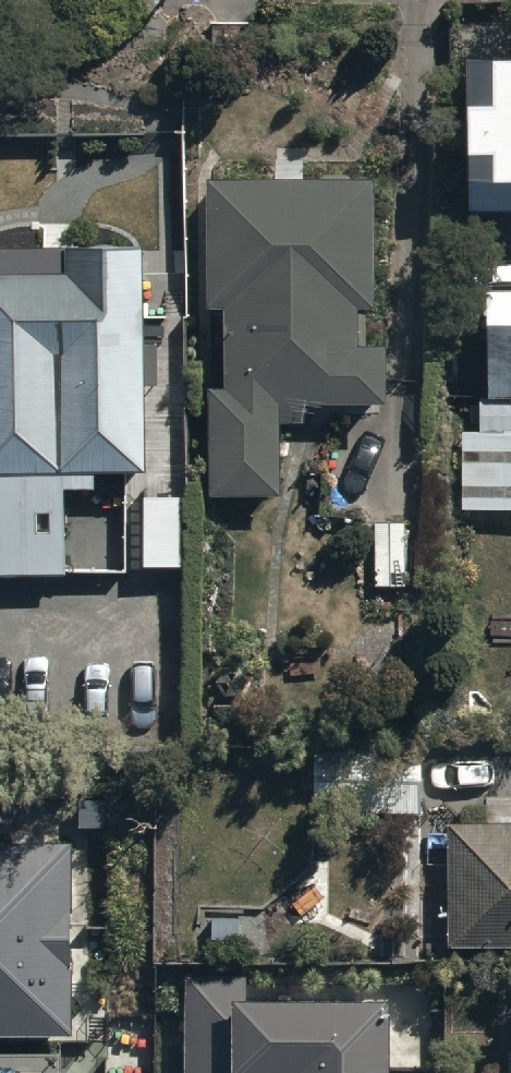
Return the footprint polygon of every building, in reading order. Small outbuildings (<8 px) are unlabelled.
[(464,187),(510,187),(510,32),(471,32),(471,40),(464,40),(464,187)] [(315,157),(315,164),(202,164),(202,291),(217,291),(219,372),(202,372),(205,478),(276,476),(274,402),(296,402),(296,390),(379,388),(378,328),(357,328),(356,289),(368,289),(367,164),(343,164),(343,157),(315,157)] [(0,257),(0,565),(70,565),(69,452),(135,452),(134,218),(66,218),(66,257),(0,257)] [(483,273),(480,391),(510,392),(510,274),(483,273)] [(481,396),(481,426),(462,426),(462,500),(510,501),(510,397),(481,396)] [(177,481),(140,480),(139,550),(177,551),(177,481)] [(373,580),(406,580),(406,510),(372,511),(373,580)] [(318,808),(422,807),(421,749),(318,750),(318,808)] [(455,938),(510,938),(510,812),(454,813),(455,938)] [(70,1023),(70,835),(0,835),(0,1023),(70,1023)] [(288,1072),(383,1072),(384,984),(250,984),(250,973),(182,972),(182,1067),(288,1067),(288,1072)] [(67,1061),(0,1061),(0,1072),(67,1072),(67,1061)]
